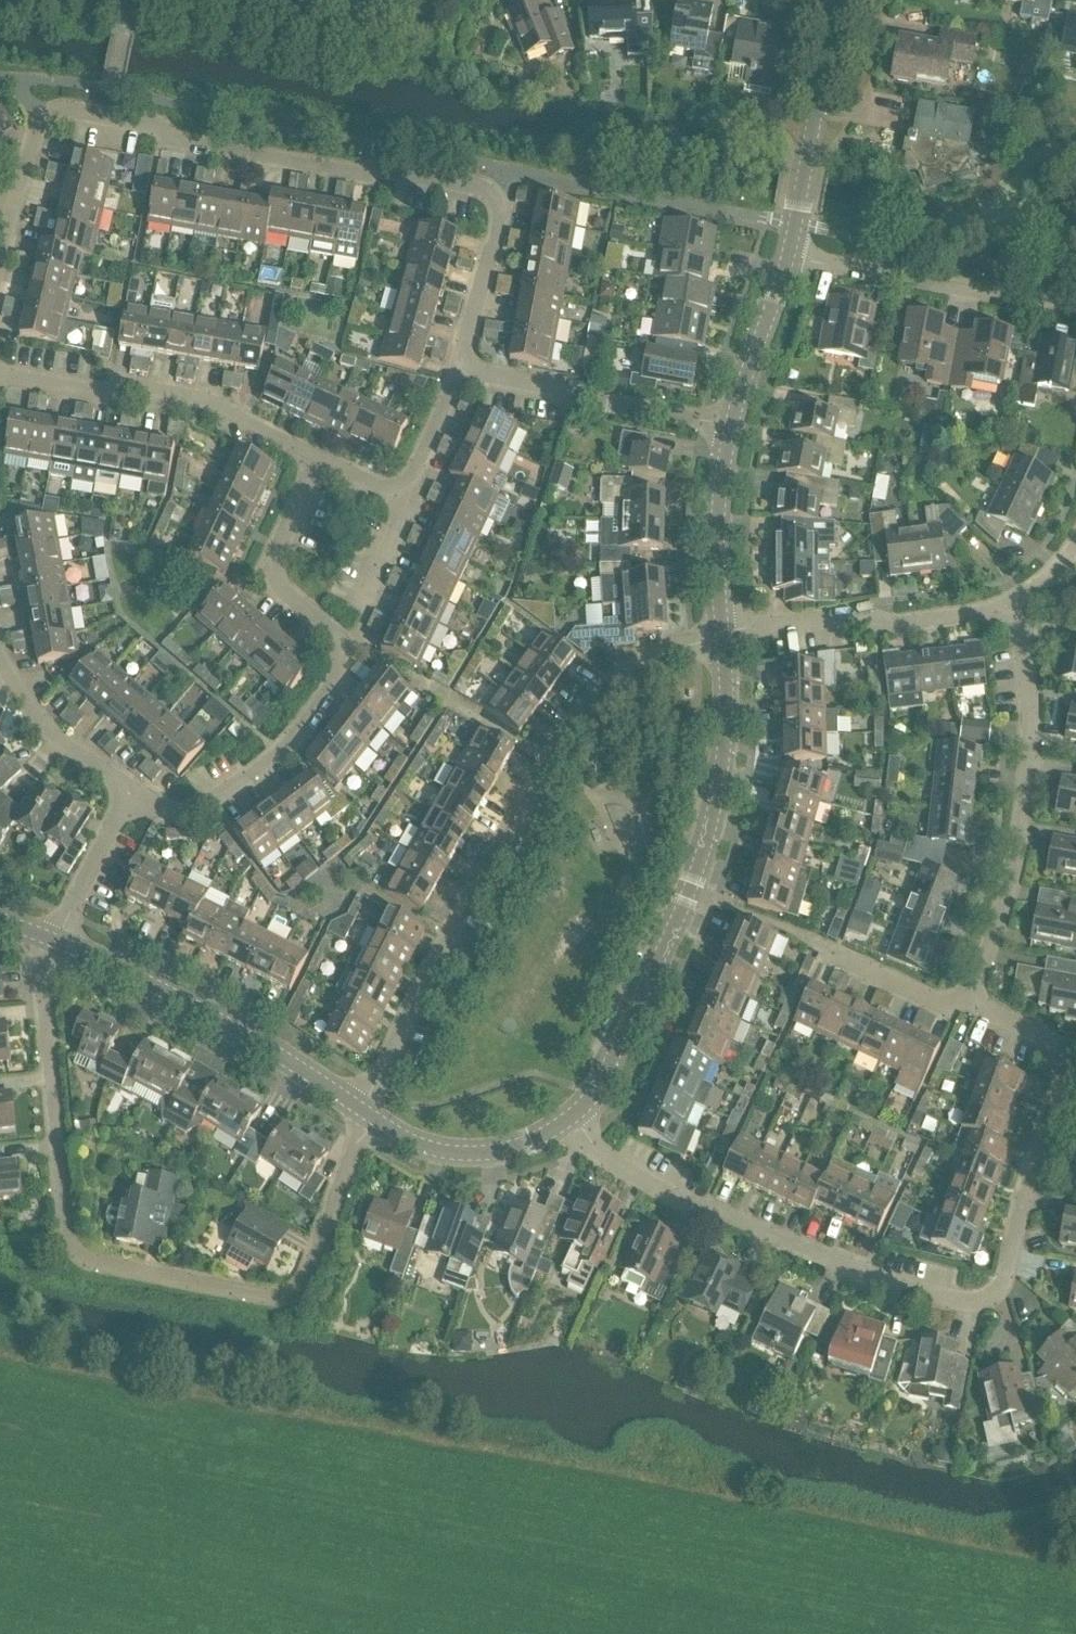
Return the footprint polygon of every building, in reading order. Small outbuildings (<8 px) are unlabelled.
[(592,17),(589,18),(590,40),(605,39),(605,36),(627,35),(628,58),(652,57),(654,16),(637,17),(636,2),(629,3),(630,7),(625,7),(625,3),(622,3),(621,0),(591,0),(592,17)] [(1023,5),(1020,19),(1049,24),(1053,0),(998,0),(1023,5)] [(714,8),(678,1),(675,21),(676,21),(675,29),(674,29),(670,48),(696,53),(693,70),(717,75),(721,51),(723,38),(708,35),(709,27),(710,27),(714,8)] [(538,3),(510,15),(510,16),(527,55),(545,47),(550,60),(573,51),(564,28),(563,29),(553,33),(551,30),(549,30),(538,3)] [(1069,17),(1062,55),(1075,57),(1075,19),(1069,17)] [(750,23),(727,19),(723,38),(721,51),(734,53),(731,69),(748,71),(744,92),(770,97),(776,66),(787,68),(789,55),(788,54),(778,53),(782,29),(760,25),(759,29),(749,27),(750,23)] [(940,47),(900,40),(893,80),(915,84),(916,79),(946,84),(950,61),(972,65),(976,40),(942,34),(940,47)] [(961,146),(967,115),(921,107),(918,125),(923,125),(921,137),(914,136),(913,136),(912,136),(911,136),(910,137),(909,137),(909,138),(908,138),(908,139),(908,140),(908,141),(908,142),(908,143),(909,144),(910,145),(911,145),(912,145),(914,146),(912,155),(909,154),(906,170),(920,173),(926,189),(952,181),(950,174),(951,173),(951,171),(968,165),(961,146)] [(115,165),(75,155),(69,178),(109,188),(115,165)] [(169,164),(160,163),(158,172),(157,177),(166,179),(169,164)] [(47,173),(62,177),(64,168),(49,165),(47,173)] [(204,186),(206,171),(198,170),(195,184),(204,186)] [(206,171),(204,186),(213,187),(216,173),(206,171)] [(45,183),(60,186),(62,177),(47,173),(45,183)] [(147,196),(151,178),(137,176),(134,193),(147,196)] [(298,192),(301,177),(292,176),(289,190),(298,192)] [(301,177),(298,192),(307,193),(310,179),(301,177)] [(64,202),(104,211),(109,188),(69,178),(64,202)] [(250,194),(253,179),(244,178),(241,192),(250,194)] [(253,179),(250,194),(259,196),(262,181),(253,179)] [(156,184),(148,225),(171,229),(179,189),(156,184)] [(338,184),(335,199),(344,200),(347,186),(338,184)] [(353,202),(356,187),(347,186),(344,200),(353,202)] [(195,233),(202,193),(179,189),(171,229),(195,233)] [(217,237),(225,197),(202,193),(195,233),(217,237)] [(518,194),(516,203),(531,206),(532,197),(518,194)] [(289,240),(297,199),(273,195),(271,205),(272,206),(267,236),(268,236),(289,240)] [(241,242),(248,201),(225,197),(217,237),(241,242)] [(580,205),(540,198),(536,222),(576,229),(580,205)] [(297,199),(289,240),(312,244),(320,203),(297,199)] [(248,201),(241,242),(266,246),(268,236),(267,236),(272,206),(271,205),(248,201)] [(58,225),(98,234),(104,211),(64,202),(58,225)] [(320,203),(312,244),(310,254),(333,258),(343,208),(320,203)] [(367,212),(343,208),(333,258),(358,263),(367,212)] [(37,220),(51,223),(53,214),(39,210),(37,220)] [(35,228),(49,232),(51,223),(37,220),(35,228)] [(717,230),(666,221),(660,251),(712,260),(717,230)] [(531,245),(572,252),(576,229),(536,222),(531,245)] [(619,242),(622,225),(609,222),(606,240),(619,242)] [(458,235),(418,224),(412,247),(451,258),(458,235)] [(98,234),(58,225),(53,246),(53,247),(82,255),(82,256),(93,258),(98,234)] [(368,235),(369,235),(371,236),(376,237),(379,228),(370,226),(368,235)] [(526,235),(511,232),(509,241),(524,243),(526,235)] [(371,236),(368,247),(376,249),(379,238),(376,237),(371,236)] [(508,250),(522,253),(524,243),(509,241),(508,250)] [(37,268),(77,277),(82,256),(82,255),(53,247),(53,246),(43,244),(37,268)] [(527,267),(568,274),(572,252),(531,245),(527,267)] [(451,258),(412,247),(406,269),(445,281),(451,258)] [(706,288),(707,288),(712,260),(660,251),(655,280),(664,281),(706,288)] [(475,255),(461,252),(459,260),(473,264),(475,255)] [(15,263),(30,266),(32,257),(17,254),(15,263)] [(456,269),(470,273),(473,264),(459,260),(456,269)] [(13,272),(27,275),(30,266),(15,263),(13,272)] [(568,274),(527,267),(523,291),(564,298),(568,274)] [(32,290),(72,300),(77,277),(37,268),(32,290)] [(445,281),(406,269),(399,292),(439,303),(445,281)] [(498,286),(512,289),(514,280),(499,277),(498,286)] [(329,279),(326,298),(341,300),(344,282),(329,279)] [(716,289),(707,288),(706,288),(664,281),(659,308),(711,317),(716,289)] [(305,285),(292,283),(290,291),(303,293),(305,285)] [(602,284),(600,297),(614,300),(616,292),(610,286),(602,284)] [(496,296),(510,298),(512,289),(498,286),(496,296)] [(26,313),(66,322),(72,300),(32,290),(26,313)] [(564,298),(523,291),(519,313),(559,321),(564,298)] [(393,314),(433,325),(439,303),(399,292),(393,314)] [(129,294),(120,348),(132,350),(131,357),(133,358),(141,359),(142,352),(150,311),(136,309),(139,296),(129,294)] [(272,295),(267,321),(280,324),(285,297),(272,295)] [(463,301),(449,297),(446,305),(460,309),(463,301)] [(152,298),(150,311),(142,352),(141,359),(151,361),(153,361),(154,354),(166,356),(176,303),(152,298)] [(5,308),(19,311),(21,303),(7,299),(5,308)] [(872,307),(834,300),(824,354),(861,361),(859,370),(874,372),(882,328),(869,325),(872,307)] [(444,314),(458,318),(460,309),(446,305),(444,314)] [(2,317),(17,321),(19,311),(5,308),(2,317)] [(711,317),(659,308),(654,339),(657,340),(656,350),(697,357),(698,347),(705,348),(711,317)] [(59,346),(61,347),(66,322),(26,313),(21,337),(58,346),(59,346)] [(559,321),(519,313),(517,325),(502,322),(501,325),(499,334),(555,344),(559,321)] [(427,348),(434,350),(437,340),(430,338),(433,325),(393,314),(387,337),(427,348)] [(927,384),(946,387),(953,353),(939,350),(942,332),(944,321),(910,314),(901,365),(930,371),(927,384)] [(197,320),(174,315),(166,356),(178,358),(177,366),(189,367),(190,360),(197,320)] [(212,364),(220,324),(197,320),(190,360),(212,364)] [(588,338),(604,341),(607,324),(591,321),(588,338)] [(485,332),(499,334),(501,325),(487,323),(485,332)] [(235,369),(243,328),(220,324),(212,364),(235,369)] [(952,388),(970,392),(973,379),(1002,384),(1009,349),(1012,333),(977,327),(975,338),(972,356),(958,354),(952,388)] [(260,373),(267,332),(243,328),(235,369),(260,373)] [(96,329),(94,338),(97,345),(94,355),(111,359),(115,334),(96,329)] [(277,350),(290,355),(298,338),(294,336),(281,331),(277,350)] [(483,341),(498,344),(499,334),(485,332),(483,341)] [(1012,333),(1009,349),(1025,353),(1028,336),(1012,333)] [(380,361),(420,372),(427,348),(387,337),(380,361)] [(510,361),(551,369),(555,344),(515,337),(510,361)] [(604,341),(588,339),(583,371),(598,373),(604,341)] [(1069,393),(1075,354),(1075,346),(1043,339),(1040,356),(1037,375),(1022,372),(1016,405),(1035,409),(1039,387),(1069,393)] [(450,346),(436,342),(434,350),(448,354),(450,346)] [(330,366),(335,355),(314,346),(310,355),(322,360),(321,362),(330,366)] [(657,393),(659,383),(693,389),(699,358),(697,357),(656,350),(648,349),(642,380),(633,378),(631,389),(657,393)] [(431,359),(445,363),(448,354),(434,350),(431,359)] [(139,374),(141,359),(133,358),(131,372),(139,374)] [(343,358),(341,366),(355,370),(357,362),(343,358)] [(141,359),(139,374),(149,376),(151,361),(141,359)] [(369,374),(372,366),(357,362),(355,370),(369,374)] [(283,412),(301,375),(279,364),(262,402),(283,412)] [(186,382),(188,368),(179,366),(177,381),(186,382)] [(188,368),(186,382),(195,384),(197,369),(188,368)] [(389,370),(387,379),(401,383),(403,374),(389,370)] [(231,390),(234,376),(225,374),(223,389),(231,390)] [(415,387),(418,378),(403,374),(401,383),(415,387)] [(306,422),(323,385),(301,375),(283,412),(306,422)] [(234,376),(231,390),(241,392),(244,378),(234,376)] [(326,432),(344,395),(323,385),(306,422),(326,432)] [(347,442),(364,404),(344,395),(326,432),(347,442)] [(31,397),(29,411),(38,413),(41,399),(31,397)] [(47,415),(49,400),(41,399),(38,413),(47,415)] [(818,439),(818,438),(834,441),(837,426),(855,430),(859,404),(830,399),(828,411),(796,405),(790,434),(818,439)] [(462,403),(458,411),(471,417),(475,409),(468,406),(465,404),(462,403)] [(368,452),(386,415),(364,404),(347,442),(368,452)] [(52,465),(49,476),(73,480),(75,469),(86,407),(77,405),(74,420),(73,419),(71,427),(59,425),(52,465)] [(96,486),(98,474),(105,433),(93,431),(94,423),(93,423),(95,409),(86,407),(75,469),(73,480),(73,482),(96,486)] [(519,430),(482,412),(471,435),(508,452),(519,430)] [(123,414),(121,428),(130,430),(132,415),(123,414)] [(139,431),(141,417),(132,415),(130,430),(139,431)] [(386,415),(368,452),(391,462),(399,445),(408,425),(386,415)] [(5,457),(29,461),(36,421),(12,416),(5,457)] [(52,465),(59,425),(36,421),(29,461),(52,465)] [(170,422),(168,437),(177,438),(179,424),(170,422)] [(186,440),(188,426),(179,424),(177,438),(186,440)] [(105,433),(98,474),(121,478),(128,437),(105,433)] [(670,455),(646,450),(648,438),(623,434),(619,459),(632,461),(629,474),(666,480),(670,455)] [(508,452),(471,435),(461,456),(499,473),(508,452)] [(143,482),(151,441),(128,437),(121,478),(143,482)] [(441,446),(455,453),(459,444),(445,438),(441,446)] [(783,445),(778,473),(788,475),(810,479),(810,478),(822,481),(824,466),(842,469),(847,444),(834,441),(818,438),(818,439),(815,451),(783,445)] [(164,500),(166,495),(175,446),(151,441),(143,482),(151,483),(148,497),(164,500)] [(437,454),(451,461),(455,453),(441,446),(437,454)] [(1049,492),(1056,478),(1033,467),(1041,450),(1022,447),(1003,489),(1038,505),(1045,490),(1049,492)] [(277,467),(239,450),(229,472),(266,489),(277,467)] [(499,473),(461,456),(451,478),(461,482),(461,481),(489,494),(489,493),(499,473)] [(927,471),(929,459),(909,456),(907,467),(927,471)] [(188,463),(179,461),(177,476),(185,477),(188,463)] [(556,465),(549,486),(564,490),(570,470),(556,465)] [(219,493),(256,511),(259,505),(266,489),(229,472),(219,493)] [(174,490),(183,492),(185,477),(177,476),(174,490)] [(777,490),(774,519),(783,520),(787,520),(819,522),(820,507),(838,509),(840,484),(822,481),(810,478),(810,479),(809,493),(786,491),(777,490)] [(452,502),(489,520),(499,498),(489,493),(489,494),(461,481),(461,482),(452,502)] [(602,507),(621,507),(620,522),(664,523),(665,496),(633,495),(633,481),(603,481),(602,507)] [(431,493),(445,499),(448,491),(435,485),(431,493)] [(850,488),(849,500),(859,501),(860,488),(850,488)] [(1038,505),(1003,489),(989,518),(981,514),(976,525),(998,545),(1006,527),(1028,538),(1035,523),(1031,520),(1032,517),(1037,519),(1042,508),(1038,505)] [(254,516),(256,511),(219,493),(209,514),(246,531),(254,516)] [(445,499),(431,493),(427,501),(441,508),(445,499)] [(489,520),(452,502),(442,524),(479,541),(489,520)] [(169,505),(163,519),(171,523),(179,526),(185,513),(169,505)] [(92,506),(91,514),(104,517),(105,508),(92,506)] [(946,571),(944,552),(950,551),(954,544),(953,537),(960,536),(970,527),(951,508),(949,508),(926,511),(928,529),(914,531),(919,574),(946,571)] [(246,531),(209,514),(199,536),(236,553),(239,548),(246,531)] [(887,546),(891,578),(919,574),(914,531),(898,532),(896,514),(870,517),(874,547),(887,546)] [(0,543),(0,551),(58,541),(54,518),(14,525),(16,538),(6,540),(6,542),(0,543)] [(156,532),(165,536),(171,523),(163,519),(156,532)] [(836,549),(836,524),(819,522),(787,520),(787,536),(782,536),(773,536),(773,564),(818,564),(831,564),(831,549),(836,549)] [(516,522),(512,531),(522,535),(526,526),(516,522)] [(631,551),(663,552),(664,523),(620,522),(619,537),(601,536),(600,566),(630,565),(631,551)] [(479,541),(442,524),(432,545),(469,562),(479,541)] [(411,535),(425,542),(429,534),(415,527),(411,535)] [(425,542),(411,535),(408,544),(421,550),(425,542)] [(199,536),(189,558),(203,565),(200,571),(215,578),(218,572),(226,575),(236,553),(199,536)] [(102,539),(95,540),(97,551),(104,549),(103,543),(102,539)] [(0,552),(0,562),(10,560),(10,562),(20,560),(22,571),(63,564),(59,541),(0,552)] [(469,562),(432,545),(422,566),(459,584),(469,562)] [(106,556),(92,559),(96,582),(110,580),(106,556)] [(26,595),(67,587),(63,564),(22,571),(26,595)] [(836,579),(818,579),(818,564),(773,564),(773,592),(777,592),(777,605),(806,605),(836,605),(836,579)] [(664,575),(631,577),(630,565),(600,566),(602,592),(620,591),(621,605),(666,602),(664,575)] [(412,588),(449,605),(459,584),(422,566),(412,588)] [(541,566),(526,567),(526,577),(541,577),(541,566)] [(391,578),(405,585),(409,576),(395,570),(391,578)] [(405,585),(391,578),(388,586),(401,593),(405,585)] [(30,617),(71,610),(67,587),(26,595),(30,617)] [(15,597),(14,588),(0,590),(0,596),(1,599),(15,597)] [(224,588),(197,619),(215,635),(242,604),(224,588)] [(449,605),(412,588),(402,609),(439,626),(449,605)] [(15,597),(1,599),(2,609),(17,606),(15,597)] [(554,606),(513,602),(542,624),(551,631),(556,630),(554,606)] [(635,633),(667,631),(666,602),(621,605),(622,621),(604,622),(605,628),(605,635),(635,633)] [(233,650),(260,619),(250,611),(242,604),(215,635),(233,650)] [(502,615),(495,626),(501,630),(513,611),(507,606),(502,615)] [(439,626),(402,609),(392,630),(429,647),(439,626)] [(35,641),(75,633),(71,610),(30,617),(35,641)] [(372,620),(385,627),(389,619),(376,612),(372,620)] [(250,666),(277,635),(270,628),(260,619),(233,650),(250,666)] [(385,627),(372,620),(368,629),(381,635),(385,627)] [(493,645),(501,630),(495,626),(486,640),(493,645)] [(636,646),(635,633),(605,635),(605,628),(576,630),(563,640),(580,653),(606,648),(636,646)] [(382,652),(419,670),(429,647),(392,630),(382,652)] [(39,665),(79,658),(75,633),(35,641),(39,665)] [(577,658),(543,633),(530,651),(563,676),(577,658)] [(26,634),(12,636),(13,645),(28,642),(26,634)] [(277,635),(250,666),(268,681),(295,650),(286,642),(277,635)] [(1062,679),(1075,682),(1075,642),(1069,641),(1062,679)] [(28,642),(13,645),(15,654),(29,652),(28,642)] [(867,643),(856,645),(857,655),(868,654),(867,643)] [(982,647),(981,643),(965,645),(966,650),(948,652),(953,691),(987,687),(982,648),(982,647)] [(287,697),(314,666),(305,658),(295,650),(268,681),(287,697)] [(563,676),(530,651),(516,671),(549,695),(563,676)] [(182,652),(176,659),(187,668),(193,661),(182,652)] [(953,691),(948,652),(917,656),(921,695),(953,691)] [(98,653),(71,684),(89,699),(116,668),(98,653)] [(784,666),(784,691),(825,690),(836,689),(835,653),(818,656),(818,665),(784,666)] [(923,708),(921,695),(917,656),(900,658),(900,653),(884,655),(889,699),(891,712),(923,708)] [(469,668),(477,673),(485,660),(477,655),(469,668)] [(204,683),(210,676),(200,667),(194,674),(204,683)] [(116,668),(89,699),(106,714),(133,683),(116,668)] [(413,694),(381,668),(365,687),(398,713),(413,694)] [(477,673),(469,668),(462,681),(469,685),(477,673)] [(549,695),(516,671),(501,691),(534,715),(549,695)] [(872,689),(881,688),(879,672),(870,674),(872,689)] [(210,676),(204,683),(216,693),(222,686),(210,676)] [(124,730),(151,699),(133,683),(106,714),(124,730)] [(350,706),(383,732),(398,713),(365,687),(350,706)] [(881,688),(872,689),(874,703),(883,702),(881,688)] [(785,714),(826,713),(825,690),(784,691),(785,714)] [(487,710),(520,735),(534,715),(501,691),(487,710)] [(240,714),(246,707),(235,698),(229,705),(240,714)] [(142,745),(169,714),(151,699),(124,730),(142,745)] [(383,732),(350,706),(336,725),(368,750),(383,732)] [(1073,706),(1067,740),(1075,742),(1075,706),(1073,706)] [(246,707),(240,714),(252,724),(258,717),(246,707)] [(67,725),(77,714),(70,708),(60,719),(67,725)] [(785,714),(785,737),(826,736),(838,736),(837,713),(826,713),(785,714)] [(74,731),(84,720),(77,714),(67,725),(74,731)] [(169,714),(142,745),(160,761),(187,730),(169,714)] [(419,729),(426,734),(434,722),(427,717),(419,729)] [(444,719),(440,725),(435,732),(443,736),(451,724),(444,719)] [(875,735),(884,735),(884,720),(875,720),(875,735)] [(991,725),(963,722),(961,739),(989,742),(991,725)] [(245,732),(236,725),(229,733),(237,740),(245,732)] [(368,750),(336,725),(321,743),(354,768),(368,750)] [(426,734),(419,729),(410,741),(418,746),(426,734)] [(515,750),(479,729),(467,750),(504,771),(515,750)] [(179,777),(206,746),(187,730),(160,761),(179,777)] [(435,732),(427,744),(435,749),(443,736),(435,732)] [(884,735),(875,735),(875,750),(884,750),(884,735)] [(108,736),(98,747),(105,753),(115,741),(108,736)] [(786,761),(827,761),(826,736),(785,737),(786,761)] [(115,741),(105,753),(112,759),(122,748),(115,741)] [(354,768),(321,743),(307,761),(339,787),(354,768)] [(984,749),(940,744),(936,777),(975,781),(977,765),(982,765),(984,749)] [(22,772),(2,750),(0,751),(0,792),(22,772)] [(504,771),(467,750),(456,771),(492,791),(504,771)] [(401,756),(392,770),(400,775),(409,761),(401,756)] [(410,771),(418,775),(426,764),(418,759),(410,771)] [(889,771),(900,773),(901,760),(890,759),(889,771)] [(149,760),(139,771),(146,777),(156,766),(149,760)] [(153,783),(163,772),(156,766),(146,777),(153,783)] [(827,780),(787,768),(781,791),(821,803),(827,780)] [(385,781),(393,786),(400,775),(392,770),(385,781)] [(418,775),(410,771),(402,784),(410,788),(418,775)] [(492,791),(456,771),(444,791),(480,811),(492,791)] [(900,773),(889,771),(887,785),(898,786),(900,773)] [(868,774),(866,790),(881,791),(882,776),(868,774)] [(323,792),(310,775),(291,790),(316,823),(327,814),(333,822),(351,808),(329,788),(323,792)] [(933,809),(971,813),(975,781),(936,777),(933,809)] [(1057,813),(1075,816),(1075,781),(1063,779),(1057,813)] [(40,841),(43,836),(64,802),(63,802),(38,786),(22,811),(10,801),(0,813),(0,845),(2,843),(2,835),(5,832),(7,833),(15,824),(40,841)] [(372,801),(380,806),(388,793),(380,788),(372,801)] [(316,823),(291,790),(272,804),(297,837),(316,823)] [(480,811),(444,791),(432,811),(468,832),(480,811)] [(774,814),(814,825),(821,803),(781,791),(774,814)] [(10,801),(0,793),(0,813),(10,801)] [(76,839),(93,814),(66,797),(63,802),(64,802),(43,836),(68,852),(57,869),(69,876),(87,846),(76,839)] [(393,798),(384,810),(392,815),(397,818),(404,808),(399,805),(400,803),(393,798)] [(297,837),(272,804),(253,818),(279,851),(297,837)] [(885,805),(876,804),(874,817),(883,819),(885,805)] [(947,844),(973,847),(975,831),(970,830),(971,813),(933,809),(929,842),(947,844)] [(392,815),(384,810),(376,823),(384,828),(392,815)] [(468,832),(432,811),(421,832),(457,853),(468,832)] [(768,836),(808,848),(814,825),(774,814),(768,836)] [(876,834),(881,835),(883,819),(874,817),(872,833),(876,834)] [(234,833),(259,866),(279,851),(253,818),(234,833)] [(180,832),(167,832),(167,841),(180,841),(181,832),(180,832)] [(181,832),(180,841),(197,841),(197,832),(196,832),(194,832),(185,832),(181,832)] [(457,853),(421,832),(409,852),(445,872),(457,853)] [(227,834),(220,840),(229,851),(236,846),(227,834)] [(808,848),(768,836),(762,859),(801,870),(808,848)] [(370,837),(362,845),(359,848),(366,854),(376,844),(370,837)] [(918,852),(922,853),(924,844),(921,840),(908,837),(906,850),(918,853),(918,852)] [(334,847),(340,855),(352,845),(347,838),(334,847)] [(1055,839),(1048,873),(1075,878),(1075,843),(1055,839)] [(888,859),(902,862),(905,850),(879,845),(876,859),(887,861),(888,859)] [(238,864),(245,858),(236,846),(229,851),(238,864)] [(329,863),(339,855),(340,855),(334,847),(323,856),(329,863)] [(349,858),(355,864),(366,854),(359,848),(349,858)] [(870,851),(862,848),(857,862),(866,865),(870,851)] [(903,861),(916,864),(918,853),(906,850),(903,861)] [(398,872),(433,893),(445,872),(409,852),(398,872)] [(126,880),(133,884),(145,861),(137,857),(126,880)] [(842,858),(836,880),(858,886),(861,880),(866,865),(857,862),(842,858)] [(755,881),(805,895),(811,873),(801,870),(762,859),(755,881)] [(133,884),(126,898),(147,908),(165,871),(145,861),(133,884)] [(299,876),(304,883),(316,874),(310,867),(299,876)] [(959,898),(965,883),(941,874),(924,867),(912,898),(948,912),(954,897),(959,898)] [(168,919),(186,882),(165,871),(147,908),(168,919)] [(385,894),(421,914),(433,893),(398,872),(385,894)] [(259,876),(252,882),(260,893),(267,887),(259,876)] [(287,886),(292,893),(304,883),(299,876),(287,886)] [(748,906),(788,917),(798,920),(805,895),(755,881),(748,906)] [(867,881),(860,900),(856,911),(866,915),(873,896),(877,885),(867,881)] [(186,882),(168,919),(189,929),(190,930),(204,903),(205,903),(210,893),(186,882)] [(270,905),(277,900),(267,887),(260,893),(270,905)] [(855,896),(846,893),(841,905),(850,909),(855,896)] [(948,912),(912,898),(900,929),(936,943),(948,912)] [(1032,942),(1075,950),(1075,901),(1063,899),(1060,912),(1039,908),(1032,942)] [(205,949),(224,912),(205,903),(204,903),(190,930),(189,929),(184,939),(205,949)] [(292,903),(288,911),(300,917),(304,909),(292,903)] [(363,908),(354,904),(348,916),(356,920),(363,908)] [(829,939),(828,940),(833,942),(837,943),(840,935),(850,909),(841,905),(829,939)] [(314,924),(318,916),(304,909),(300,917),(314,924)] [(427,930),(390,911),(379,932),(416,951),(427,930)] [(851,924),(861,928),(866,915),(856,911),(851,924)] [(226,960),(245,923),(224,912),(205,949),(226,960)] [(332,925),(328,932),(346,941),(356,920),(348,916),(332,925)] [(773,933),(740,920),(731,942),(769,958),(778,936),(774,934),(773,933)] [(245,923),(226,960),(247,970),(265,933),(245,923)] [(888,960),(930,975),(935,960),(931,958),(936,943),(900,929),(888,960)] [(416,951),(379,932),(369,953),(406,971),(416,951)] [(265,933),(247,970),(268,981),(286,944),(265,933)] [(318,953),(326,957),(332,945),(324,941),(318,953)] [(769,958),(731,942),(721,965),(759,981),(769,958)] [(291,992),(309,956),(286,944),(268,981),(291,992)] [(349,968),(359,973),(396,991),(406,971),(369,953),(359,948),(349,968)] [(311,967),(319,971),(326,957),(318,953),(311,967)] [(808,958),(802,971),(810,976),(816,962),(808,958)] [(1018,968),(1015,986),(1025,988),(1023,996),(1040,999),(1039,1007),(1051,1009),(1050,1014),(1066,1017),(1065,1022),(1075,1024),(1075,965),(1060,962),(1058,975),(1018,968)] [(759,981),(721,965),(712,986),(750,1002),(759,981)] [(795,985),(804,989),(810,976),(802,971),(795,985)] [(396,991),(359,973),(348,994),(385,1013),(396,991)] [(835,973),(829,986),(837,990),(843,976),(835,973)] [(846,994),(852,980),(843,976),(837,990),(846,994)] [(311,987),(303,983),(297,996),(305,1000),(311,987)] [(750,1002),(712,986),(703,1008),(741,1024),(750,1002)] [(812,986),(794,1024),(816,1034),(834,996),(812,986)] [(878,993),(871,1006),(879,1010),(886,996),(878,993)] [(337,1016),(374,1035),(385,1013),(348,994),(337,1016)] [(305,1000),(297,996),(283,1022),(295,1030),(308,1005),(303,1002),(305,1000)] [(838,1044),(855,1007),(834,996),(816,1034),(838,1044)] [(888,1014),(894,1000),(886,996),(879,1010),(880,1010),(877,1017),(876,1017),(859,1054),(878,1063),(879,1063),(896,1026),(886,1022),(890,1014),(888,1014)] [(788,1001),(781,1015),(790,1019),(796,1005),(788,1001)] [(859,1054),(876,1017),(855,1007),(838,1044),(859,1054)] [(741,1024),(703,1008),(694,1029),(732,1045),(741,1024)] [(920,1013),(914,1026),(922,1030),(928,1016),(920,1013)] [(123,1059),(111,1053),(121,1031),(116,1028),(117,1026),(115,1022),(103,1016),(99,1018),(98,1020),(85,1014),(74,1038),(85,1043),(79,1057),(92,1063),(88,1073),(110,1084),(123,1059)] [(775,1028),(783,1032),(790,1019),(781,1015),(775,1028)] [(374,1035),(337,1016),(326,1038),(363,1057),(374,1035)] [(931,1034),(937,1020),(928,1016),(922,1030),(931,1034)] [(9,1062),(5,1023),(0,1024),(0,1063),(9,1062)] [(901,1074),(919,1037),(896,1026),(879,1063),(901,1074)] [(723,1068),(725,1063),(732,1045),(694,1029),(686,1049),(685,1050),(713,1062),(713,1063),(723,1068)] [(933,1063),(941,1047),(919,1037),(901,1074),(895,1086),(918,1096),(923,1085),(933,1063)] [(132,1063),(123,1059),(110,1084),(122,1090),(132,1091),(135,1085),(151,1093),(170,1056),(168,1055),(169,1053),(168,1049),(153,1041),(149,1042),(148,1044),(146,1043),(145,1045),(135,1063),(135,1065),(132,1063)] [(944,1056),(940,1063),(938,1069),(946,1073),(946,1074),(950,1076),(963,1048),(951,1042),(947,1050),(944,1056)] [(762,1057),(770,1061),(776,1047),(768,1043),(762,1057)] [(704,1085),(713,1063),(713,1062),(685,1050),(686,1049),(676,1045),(668,1063),(666,1068),(704,1085)] [(193,1096),(192,1095),(192,1091),(194,1087),(185,1082),(193,1068),(191,1067),(192,1065),(191,1061),(176,1053),(172,1054),(171,1057),(170,1056),(151,1093),(164,1100),(161,1104),(163,1122),(174,1130),(193,1096)] [(972,1071),(982,1075),(979,1085),(1017,1099),(1019,1094),(1025,1094),(1029,1083),(1025,1079),(1026,1077),(991,1065),(993,1059),(979,1054),(972,1071)] [(755,1070),(764,1074),(766,1068),(769,1063),(770,1061),(762,1057),(759,1063),(755,1070)] [(714,1089),(704,1085),(666,1068),(657,1090),(705,1110),(714,1089)] [(931,1083),(939,1087),(946,1074),(946,1073),(938,1069),(931,1083)] [(185,1136),(202,1128),(205,1123),(219,1132),(240,1096),(238,1095),(239,1092),(238,1089),(224,1080),(220,1081),(219,1083),(217,1082),(209,1095),(200,1090),(198,1095),(194,1096),(193,1096),(174,1130),(185,1136)] [(778,1081),(774,1089),(788,1096),(792,1087),(778,1081)] [(971,1107),(1009,1121),(1017,1099),(979,1085),(971,1107)] [(748,1086),(741,1100),(750,1104),(756,1090),(748,1086)] [(801,1102),(805,1094),(792,1087),(788,1096),(801,1102)] [(698,1132),(706,1111),(705,1110),(657,1090),(648,1111),(697,1131),(698,1132)] [(235,1154),(246,1161),(261,1138),(250,1130),(262,1110),(260,1108),(262,1106),(261,1102),(246,1093),(242,1094),(241,1097),(240,1096),(219,1132),(240,1145),(235,1154)] [(15,1128),(12,1094),(0,1095),(0,1130),(15,1128)] [(820,1101),(819,1103),(832,1109),(834,1105),(836,1101),(823,1095),(820,1101)] [(924,1099),(917,1112),(926,1117),(932,1103),(924,1099)] [(735,1113),(744,1117),(750,1104),(741,1100),(735,1113)] [(846,1116),(847,1114),(850,1108),(836,1101),(834,1105),(832,1109),(846,1116)] [(1001,1144),(1001,1143),(1009,1121),(971,1107),(962,1131),(972,1134),(972,1133),(1001,1144)] [(685,1159),(697,1131),(648,1111),(639,1134),(662,1144),(660,1148),(685,1159)] [(911,1126),(919,1130),(926,1117),(917,1112),(911,1126)] [(103,1115),(99,1125),(108,1129),(112,1120),(103,1115)] [(863,1121),(859,1129),(872,1135),(876,1127),(863,1121)] [(98,1125),(82,1127),(82,1135),(99,1133),(98,1125)] [(272,1145),(261,1138),(246,1161),(257,1168),(262,1159),(285,1175),(308,1140),(285,1125),(272,1145)] [(876,1127),(872,1135),(893,1145),(897,1137),(876,1127)] [(722,1142),(730,1145),(736,1132),(728,1128),(722,1142)] [(1012,1147),(1001,1143),(1001,1144),(972,1133),(972,1134),(964,1155),(1003,1169),(1012,1147)] [(724,1174),(746,1185),(763,1147),(741,1137),(724,1173),(724,1174)] [(306,1189),(300,1197),(311,1205),(327,1182),(316,1174),(329,1154),(327,1153),(329,1151),(328,1147),(314,1138),(310,1138),(309,1141),(308,1140),(285,1175),(306,1189)] [(902,1149),(916,1156),(920,1147),(906,1141),(902,1149)] [(730,1145),(722,1142),(715,1155),(706,1174),(715,1178),(724,1159),(730,1145)] [(746,1185),(766,1194),(784,1157),(763,1147),(746,1185)] [(934,1154),(926,1150),(920,1162),(928,1166),(934,1154)] [(187,1155),(182,1164),(193,1170),(198,1162),(187,1155)] [(956,1177),(995,1191),(1003,1169),(964,1155),(956,1177)] [(805,1167),(784,1157),(766,1194),(788,1205),(805,1167)] [(22,1197),(19,1162),(0,1164),(0,1199),(22,1197)] [(913,1177),(921,1181),(928,1166),(920,1162),(913,1177)] [(788,1205),(811,1215),(815,1205),(814,1205),(827,1177),(826,1177),(805,1167),(788,1205)] [(815,1205),(835,1215),(853,1177),(830,1167),(826,1177),(827,1177),(814,1205),(815,1205)] [(149,1249),(153,1227),(168,1230),(169,1223),(180,1225),(188,1211),(173,1208),(178,1180),(152,1175),(147,1197),(134,1195),(131,1207),(125,1205),(124,1209),(117,1207),(116,1207),(115,1208),(113,1208),(112,1209),(111,1209),(110,1210),(109,1211),(108,1212),(108,1213),(107,1214),(107,1216),(107,1217),(107,1218),(107,1220),(107,1221),(108,1222),(109,1223),(109,1224),(110,1225),(111,1226),(113,1227),(120,1228),(117,1242),(149,1249)] [(874,1187),(856,1225),(878,1235),(896,1198),(902,1186),(879,1176),(874,1187)] [(874,1187),(853,1177),(835,1215),(856,1225),(874,1187)] [(948,1199),(987,1213),(995,1191),(956,1177),(948,1199)] [(914,1196),(906,1192),(900,1204),(908,1208),(914,1196)] [(585,1193),(563,1240),(574,1245),(563,1271),(573,1275),(568,1285),(584,1293),(595,1269),(603,1273),(624,1227),(612,1222),(619,1208),(585,1193)] [(376,1202),(363,1239),(399,1252),(395,1262),(408,1267),(415,1249),(420,1234),(408,1230),(413,1216),(411,1215),(415,1202),(393,1194),(389,1207),(376,1202)] [(987,1213),(948,1199),(941,1220),(980,1234),(987,1213)] [(239,1228),(229,1245),(233,1247),(226,1259),(249,1272),(256,1260),(269,1268),(284,1241),(267,1231),(274,1220),(244,1202),(232,1223),(239,1228)] [(565,1202),(562,1212),(571,1216),(575,1207),(565,1202)] [(903,1231),(913,1211),(908,1208),(900,1204),(893,1219),(891,1225),(903,1231)] [(514,1205),(498,1244),(494,1253),(511,1260),(511,1261),(516,1263),(516,1262),(525,1266),(522,1272),(512,1268),(512,1269),(511,1272),(511,1274),(510,1276),(510,1279),(510,1281),(510,1283),(510,1286),(511,1288),(511,1290),(512,1292),(513,1295),(514,1297),(515,1299),(517,1301),(525,1293),(528,1295),(538,1271),(557,1222),(531,1212),(514,1205)] [(420,1234),(415,1249),(427,1253),(452,1262),(448,1272),(444,1284),(443,1285),(465,1293),(470,1282),(485,1239),(489,1228),(482,1226),(483,1222),(478,1221),(443,1208),(438,1222),(426,1218),(420,1234)] [(1067,1214),(1060,1246),(1075,1249),(1075,1216),(1067,1214)] [(975,1257),(979,1255),(986,1236),(980,1234),(941,1220),(929,1216),(920,1240),(971,1259),(971,1256),(975,1257)] [(676,1239),(644,1224),(622,1270),(626,1272),(622,1282),(642,1291),(640,1294),(665,1305),(677,1278),(662,1270),(671,1249),(676,1239)] [(707,1255),(684,1300),(716,1316),(721,1306),(742,1316),(755,1289),(734,1279),(738,1270),(707,1255)] [(780,1286),(753,1343),(772,1352),(775,1347),(795,1357),(816,1314),(804,1308),(807,1302),(800,1299),(801,1297),(780,1286)] [(829,1363),(870,1376),(869,1381),(885,1386),(892,1364),(898,1343),(883,1339),(886,1328),(847,1316),(831,1353),(829,1363)] [(1054,1389),(1066,1401),(1069,1398),(1075,1404),(1075,1403),(1075,1328),(1075,1327),(1066,1337),(1063,1334),(1040,1358),(1048,1367),(1040,1376),(1044,1379),(1033,1382),(1037,1395),(1049,1393),(1054,1389)] [(957,1346),(920,1339),(915,1370),(905,1368),(899,1387),(909,1398),(929,1402),(931,1390),(947,1393),(944,1408),(958,1411),(967,1363),(954,1361),(957,1346)] [(1038,1395),(1023,1399),(1018,1378),(1016,1368),(982,1376),(994,1425),(987,1426),(992,1447),(1018,1441),(1015,1428),(1045,1421),(1038,1395)] [(1065,1427),(1053,1435),(1061,1447),(1062,1446),(1066,1443),(1070,1438),(1069,1433),(1065,1427)]
